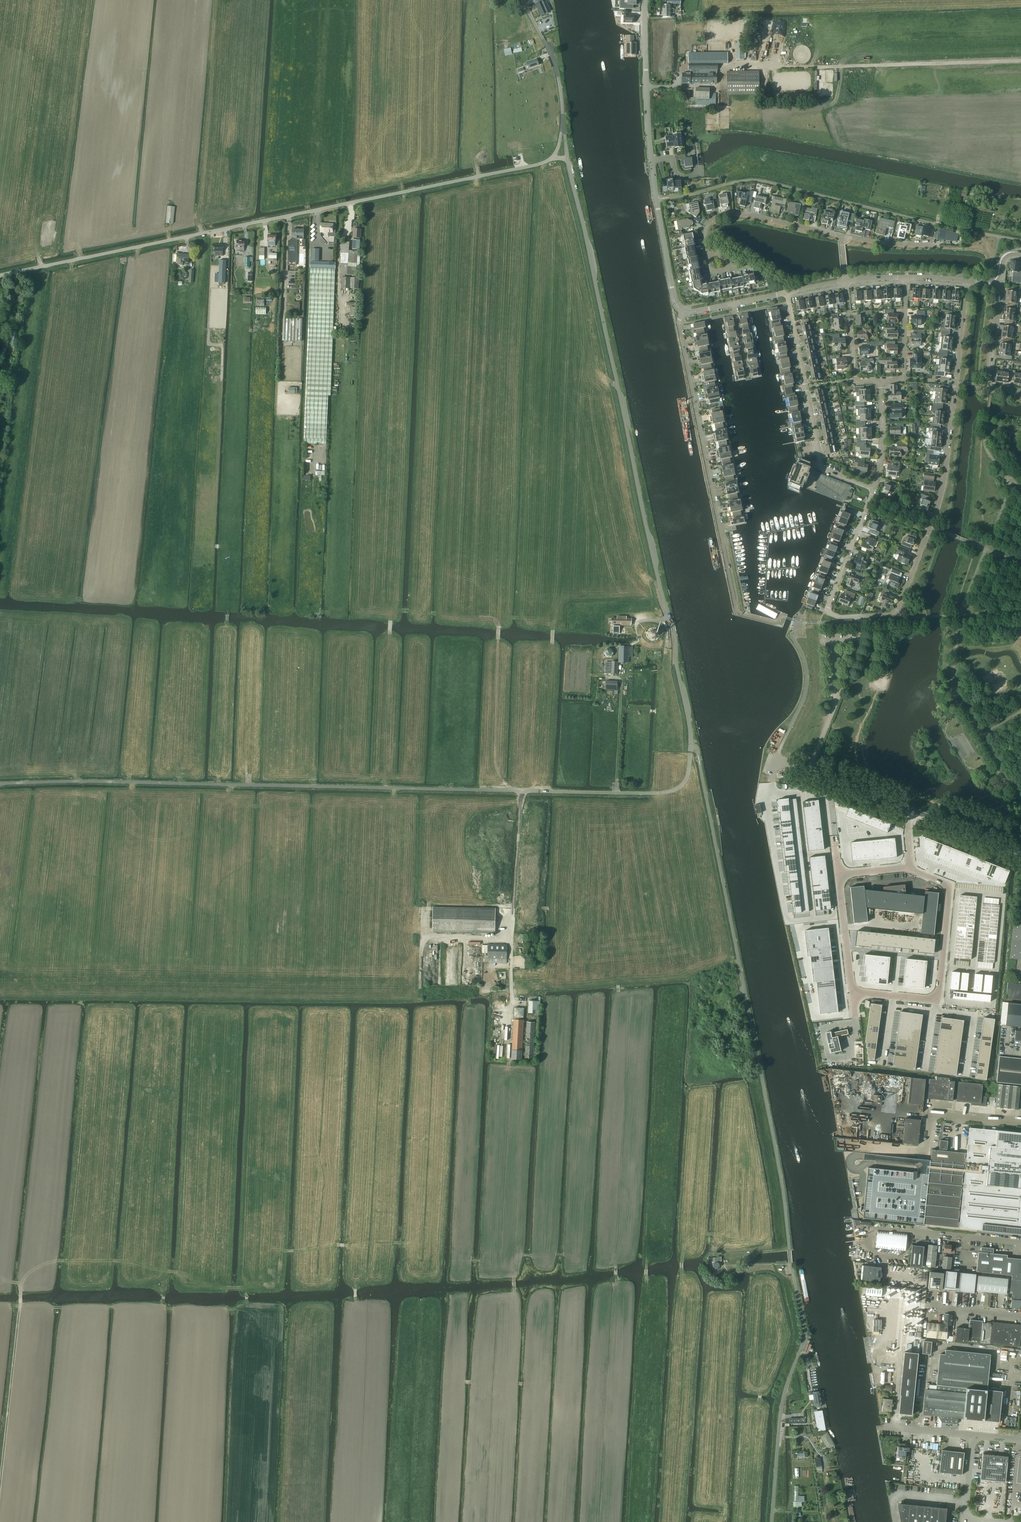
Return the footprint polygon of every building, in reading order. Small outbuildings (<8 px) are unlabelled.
[(637,4),(638,3),(638,1),(637,1),(637,0),(622,0),(622,8),(624,8),(632,8),(632,4),(633,4),(637,4)] [(543,1),(536,4),(541,16),(548,12),(551,10),(549,6),(546,7),(543,1)] [(622,15),(624,15),(624,22),(634,23),(634,15),(629,15),(629,11),(623,11),(622,15)] [(626,43),(626,55),(636,55),(636,43),(634,43),(634,36),(627,36),(627,43),(626,43)] [(727,63),(727,53),(687,53),(687,63),(688,63),(688,69),(691,69),(717,69),(718,69),(718,63),(727,63)] [(527,63),(525,64),(525,65),(528,65),(529,68),(539,65),(537,59),(527,62),(527,63)] [(691,73),(683,73),(682,83),(691,83),(717,83),(717,69),(691,69),(691,73)] [(727,71),(727,94),(759,94),(759,71),(727,71)] [(696,104),(716,105),(716,93),(710,93),(710,88),(696,88),(696,99),(696,104)] [(673,134),(673,135),(665,136),(667,147),(675,146),(675,148),(683,147),(681,133),(673,134)] [(682,165),(682,167),(686,170),(692,169),(691,167),(693,167),(692,158),(684,158),(684,160),(681,160),(682,165)] [(668,192),(674,191),(674,192),(679,192),(678,188),(682,188),(681,181),(673,181),(673,179),(667,179),(668,192)] [(727,193),(719,195),(721,208),(728,206),(727,202),(733,201),(732,190),(726,191),(727,193)] [(751,202),(754,191),(750,190),(750,192),(746,193),(738,191),(738,199),(738,198),(741,199),(740,206),(745,207),(747,200),(748,201),(748,202),(751,202)] [(710,198),(704,199),(705,203),(704,203),(704,204),(704,205),(705,205),(706,205),(707,211),(712,210),(712,208),(715,207),(714,202),(717,201),(716,195),(710,197),(710,198)] [(762,203),(765,204),(767,198),(757,196),(756,199),(755,199),(754,200),(754,201),(755,202),(754,208),(760,209),(761,203),(762,203)] [(787,199),(773,196),(770,212),(779,214),(781,205),(785,206),(787,199)] [(689,204),(690,207),(689,208),(690,209),(688,212),(696,217),(700,212),(698,202),(689,204)] [(789,202),(786,215),(787,215),(787,214),(792,216),(793,215),(798,216),(801,205),(789,202)] [(166,223),(173,223),(175,207),(167,206),(166,223)] [(818,209),(812,207),(812,209),(806,207),(804,219),(809,221),(810,217),(812,217),(811,221),(815,222),(814,222),(815,222),(818,209)] [(827,224),(827,225),(829,218),(833,219),(833,221),(835,213),(834,213),(834,214),(832,213),(833,210),(833,209),(827,208),(828,208),(827,212),(825,211),(824,211),(822,223),(827,224)] [(855,214),(841,211),(840,217),(839,217),(838,217),(838,218),(838,219),(838,220),(839,221),(838,225),(837,225),(841,226),(841,228),(847,229),(849,221),(853,222),(855,214)] [(887,227),(893,228),(895,221),(879,217),(877,229),(880,230),(879,234),(885,235),(885,236),(887,227)] [(688,219),(677,221),(679,234),(683,233),(682,230),(683,229),(689,228),(693,222),(688,219)] [(855,224),(856,225),(857,226),(855,230),(862,232),(863,227),(866,228),(866,229),(870,230),(872,221),(864,219),(864,221),(858,220),(857,223),(856,223),(855,224)] [(905,223),(899,222),(897,223),(896,231),(898,231),(897,237),(903,239),(904,233),(910,234),(912,225),(905,223)] [(333,224),(321,223),(321,232),(329,232),(328,236),(335,237),(335,230),(333,230),(333,224)] [(917,226),(916,230),(917,231),(916,235),(915,234),(915,235),(922,236),(922,235),(931,237),(933,228),(924,226),(924,227),(917,226)] [(939,230),(940,228),(937,227),(934,238),(935,238),(937,238),(937,240),(937,239),(956,241),(958,234),(939,230)] [(304,239),(304,229),(293,229),(292,241),(289,241),(288,265),(296,265),(297,239),(304,239)] [(354,240),(353,240),(353,249),(360,250),(360,240),(359,240),(359,238),(361,238),(361,229),(354,229),(353,237),(354,237),(354,240)] [(682,239),(682,242),(694,239),(693,233),(682,235),(683,238),(682,239)] [(684,247),(685,247),(694,245),(695,245),(694,239),(682,242),(683,244),(684,244),(684,247)] [(236,251),(243,251),(244,247),(244,241),(237,240),(236,247),(236,251)] [(350,242),(342,242),(341,256),(341,274),(356,275),(357,251),(349,251),(350,242)] [(223,256),(222,245),(214,245),(214,256),(223,256)] [(687,259),(688,259),(697,257),(695,251),(686,253),(687,259)] [(176,262),(177,262),(177,265),(183,265),(184,265),(185,265),(186,265),(186,264),(187,264),(187,263),(188,263),(188,255),(177,254),(176,262)] [(245,257),(245,267),(250,267),(250,262),(254,262),(254,257),(245,257)] [(688,259),(689,265),(699,263),(697,257),(698,257),(697,257),(688,259)] [(1010,271),(1012,272),(1013,272),(1014,272),(1014,277),(1017,277),(1017,282),(1020,282),(1020,279),(1020,271),(1019,270),(1019,266),(1020,264),(1020,262),(1011,261),(1011,262),(1012,262),(1011,264),(1010,271)] [(335,269),(311,268),(304,443),(326,444),(329,396),(331,396),(335,269)] [(754,274),(748,275),(750,285),(756,283),(756,285),(761,284),(759,273),(754,274)] [(742,276),(742,277),(744,286),(750,285),(748,275),(742,276)] [(342,277),(342,288),(359,289),(359,278),(342,277)] [(742,277),(736,278),(738,288),(744,287),(744,286),(742,277)] [(730,279),(724,280),(726,289),(727,292),(733,290),(733,289),(732,289),(732,288),(731,279),(730,278),(730,279)] [(694,288),(698,291),(702,285),(701,281),(702,281),(702,280),(701,280),(692,282),(691,282),(691,283),(692,283),(692,286),(691,286),(691,287),(691,288),(692,288),(693,288),(694,288)] [(718,281),(718,282),(720,291),(721,291),(726,289),(724,280),(719,281),(718,281)] [(718,282),(713,283),(715,293),(720,291),(720,292),(721,292),(721,291),(720,291),(718,282)] [(702,285),(698,291),(702,294),(708,293),(709,293),(707,284),(702,285)] [(1006,290),(1006,296),(1016,298),(1017,292),(1019,292),(1020,289),(1009,288),(1009,291),(1006,290)] [(884,292),(881,292),(881,300),(881,302),(885,301),(885,299),(891,299),(891,291),(891,289),(884,290),(884,292)] [(894,291),(891,291),(891,299),(891,301),(895,301),(895,299),(902,298),(901,289),(894,289),(894,291)] [(913,298),(919,299),(920,291),(920,289),(913,289),(913,291),(910,290),(909,300),(913,300),(913,298)] [(923,301),(923,299),(929,299),(930,292),(930,290),(923,289),(923,291),(920,291),(919,299),(919,301),(923,301)] [(874,292),(871,292),(872,300),(871,300),(871,302),(875,302),(875,300),(881,300),(881,292),(881,290),(874,290),(874,292)] [(929,299),(929,301),(933,302),(933,299),(939,300),(940,292),(940,290),(933,290),(933,292),(930,292),(929,299)] [(943,300),(949,300),(950,293),(950,291),(943,290),(943,292),(940,292),(939,300),(939,302),(943,302),(943,300)] [(861,293),(861,291),(854,292),(854,294),(851,294),(852,304),(855,303),(855,301),(861,301),(862,301),(861,293)] [(864,293),(861,293),(862,301),(861,301),(862,303),(865,303),(865,301),(871,300),(872,300),(871,292),(871,291),(864,291),(864,293)] [(949,300),(949,302),(959,303),(959,301),(960,291),(953,291),(953,293),(950,293),(949,300)] [(836,296),(833,297),(834,304),(834,306),(837,306),(838,306),(837,304),(844,303),(842,293),(835,294),(836,296)] [(826,298),(823,298),(824,306),(824,308),(828,308),(828,306),(834,304),(833,297),(832,295),(826,296),(826,298)] [(1007,303),(1007,305),(1018,307),(1018,303),(1016,303),(1016,298),(1006,296),(1005,302),(1007,303)] [(816,300),(813,300),(814,308),(815,310),(818,309),(818,307),(824,306),(823,298),(823,297),(816,298),(816,300)] [(806,301),(803,302),(804,310),(805,312),(808,311),(808,309),(814,308),(813,300),(813,298),(806,300),(806,301)] [(803,302),(803,300),(796,301),(796,303),(793,304),(795,314),(798,313),(798,311),(804,310),(803,302)] [(290,307),(290,314),(294,314),(295,312),(295,314),(301,314),(301,311),(301,310),(300,310),(300,302),(295,302),(295,307),(293,307),(290,307)] [(1004,308),(1004,314),(1014,315),(1015,310),(1018,310),(1018,307),(1007,305),(1007,308),(1004,308)] [(771,312),(772,317),(780,315),(779,310),(778,310),(777,307),(768,309),(769,313),(771,312)] [(898,313),(894,313),(894,310),(885,310),(885,313),(888,313),(888,322),(898,322),(898,313)] [(944,315),(944,321),(955,322),(955,318),(956,317),(956,316),(955,315),(954,315),(953,316),(952,316),(951,314),(952,311),(944,310),(944,315)] [(911,316),(911,325),(921,325),(921,317),(925,317),(925,311),(917,311),(917,316),(911,316)] [(743,324),(743,327),(750,326),(750,322),(748,323),(747,318),(749,318),(748,313),(739,315),(741,325),(743,324)] [(834,323),(835,331),(844,330),(843,318),(838,318),(838,314),(832,315),(832,323),(834,323)] [(1004,314),(1003,320),(1006,320),(1005,323),(1016,324),(1019,325),(1019,323),(1016,323),(1016,321),(1014,321),(1014,315),(1004,314)] [(771,321),(772,325),(781,323),(780,320),(781,320),(780,315),(772,317),(773,321),(771,321)] [(859,325),(865,325),(865,324),(866,324),(865,315),(856,315),(857,325),(859,325)] [(726,327),(727,330),(734,329),(733,326),(735,326),(733,316),(724,318),(725,323),(727,322),(728,327),(726,327)] [(283,318),(282,341),(302,341),(303,319),(283,318)] [(940,332),(942,332),(949,333),(950,329),(951,329),(952,329),(954,329),(955,329),(955,328),(954,327),(955,322),(944,321),(943,327),(941,327),(940,332)] [(696,330),(696,333),(705,331),(704,328),(706,327),(705,322),(691,324),(692,328),(694,327),(694,330),(696,330)] [(774,328),(775,332),(783,331),(782,326),(781,326),(781,323),(772,325),(772,328),(774,328)] [(802,328),(803,332),(812,330),(811,327),(812,326),(811,323),(801,324),(801,325),(802,325),(803,328),(802,328)] [(1002,326),(1002,332),(1012,333),(1013,327),(1016,327),(1016,324),(1005,323),(1005,326),(1002,326)] [(742,330),(744,340),(753,338),(752,333),(750,333),(749,329),(751,329),(750,326),(743,327),(744,330),(742,330)] [(871,327),(865,327),(863,327),(863,331),(857,331),(858,340),(868,339),(867,334),(871,333),(871,330),(871,327)] [(895,327),(885,327),(885,330),(887,330),(887,338),(898,338),(898,330),(895,330),(895,327)] [(728,338),(729,343),(738,341),(736,331),(735,331),(734,329),(727,330),(727,333),(729,333),(730,337),(728,338)] [(804,339),(814,337),(813,333),(812,334),(812,330),(803,332),(804,336),(805,339),(804,339)] [(911,334),(911,336),(911,344),(912,344),(912,345),(914,345),(914,344),(917,344),(919,346),(923,342),(921,340),(921,337),(923,335),(925,335),(925,330),(914,330),(914,333),(912,333),(911,333),(911,334)] [(694,339),(695,342),(708,340),(707,334),(705,334),(705,331),(696,333),(697,336),(696,336),(696,339),(694,339)] [(774,337),(775,341),(784,339),(783,336),(784,336),(783,331),(775,332),(776,337),(774,337)] [(942,337),(941,343),(952,344),(953,340),(953,339),(953,338),(953,337),(952,337),(951,338),(950,337),(949,336),(949,333),(942,332),(941,337),(942,337)] [(1004,338),(1003,341),(1014,342),(1014,339),(1012,338),(1012,333),(1002,332),(1001,337),(1004,338)] [(845,346),(845,340),(845,338),(844,338),(842,338),(840,339),(839,334),(832,334),(833,343),(835,343),(835,347),(837,347),(838,350),(845,350),(844,346),(845,346)] [(805,342),(806,346),(814,344),(814,341),(815,340),(814,337),(804,339),(805,339),(806,342),(805,342)] [(748,349),(748,352),(755,350),(755,347),(753,348),(752,343),(754,343),(753,338),(744,340),(746,348),(746,349),(748,349)] [(777,344),(778,348),(787,347),(786,342),(785,342),(784,339),(775,341),(776,344),(777,344)] [(699,347),(700,350),(708,349),(707,345),(709,345),(708,340),(695,342),(695,346),(698,345),(698,347),(699,347)] [(731,352),(732,355),(739,354),(739,351),(740,351),(738,341),(729,343),(730,348),(732,347),(733,351),(731,352)] [(878,341),(867,342),(867,346),(859,347),(860,355),(870,354),(869,350),(871,350),(871,348),(878,347),(878,341)] [(1001,343),(1000,349),(1010,350),(1011,345),(1014,345),(1014,342),(1003,341),(1003,344),(1001,343)] [(884,349),(887,349),(887,354),(897,354),(897,349),(897,345),(893,345),(893,342),(895,342),(885,342),(884,349)] [(940,349),(939,354),(947,355),(947,351),(948,350),(949,351),(950,351),(951,351),(952,351),(952,349),(952,344),(941,343),(941,349),(940,349)] [(807,353),(817,351),(816,348),(815,348),(814,344),(806,346),(806,350),(807,350),(808,353),(807,353)] [(777,353),(778,357),(787,355),(787,352),(788,352),(787,347),(778,348),(779,353),(777,353)] [(698,357),(698,360),(712,357),(711,352),(709,352),(708,349),(700,350),(701,354),(699,354),(700,356),(698,357)] [(1010,350),(1000,349),(999,355),(1002,355),(1001,358),(1012,360),(1012,356),(1010,356),(1010,350)] [(747,355),(749,364),(758,363),(757,358),(755,358),(754,354),(756,353),(755,350),(748,352),(749,354),(747,355)] [(808,356),(808,360),(817,359),(816,355),(818,355),(817,351),(807,353),(807,354),(808,353),(808,356)] [(915,359),(910,359),(910,370),(911,368),(921,368),(921,359),(921,352),(914,352),(914,356),(915,356),(915,359)] [(733,362),(734,367),(743,366),(741,356),(740,356),(739,354),(732,355),(733,358),(734,358),(735,362),(733,362)] [(939,365),(941,365),(950,366),(950,362),(951,361),(951,360),(950,359),(949,359),(948,359),(947,359),(946,358),(947,355),(939,354),(939,359),(939,365)] [(780,360),(781,364),(790,363),(789,358),(788,358),(787,355),(778,357),(779,360),(780,360)] [(837,359),(838,369),(846,368),(845,366),(847,366),(846,358),(840,358),(840,355),(831,356),(832,359),(837,359)] [(703,365),(703,368),(712,366),(711,363),(713,363),(712,357),(698,360),(699,363),(701,363),(702,365),(703,365)] [(860,363),(861,371),(871,370),(871,365),(879,364),(878,358),(866,359),(866,362),(860,363)] [(887,364),(887,369),(897,369),(897,362),(888,362),(888,358),(893,358),(879,358),(879,364),(887,364)] [(810,367),(820,365),(819,362),(818,362),(817,359),(808,360),(809,364),(810,364),(811,367),(810,367)] [(758,363),(749,364),(751,373),(752,373),(753,377),(760,375),(760,372),(758,372),(757,368),(759,368),(758,363)] [(781,369),(781,373),(790,371),(790,368),(791,367),(790,363),(781,364),(782,369),(781,369)] [(811,371),(811,374),(820,373),(819,369),(821,369),(820,365),(810,367),(810,368),(811,368),(811,370),(811,371)] [(950,366),(941,365),(940,371),(937,371),(937,376),(944,377),(945,373),(946,372),(947,372),(948,373),(949,373),(950,372),(950,371),(949,371),(950,366)] [(701,374),(702,378),(715,375),(714,369),(712,370),(712,366),(703,368),(704,371),(703,372),(703,374),(701,374)] [(743,366),(734,367),(735,372),(737,372),(738,376),(736,377),(737,380),(744,378),(743,374),(745,374),(743,366)] [(996,382),(1002,382),(1003,372),(997,371),(998,368),(995,368),(993,379),(996,379),(996,382)] [(1008,380),(1011,381),(1012,370),(1009,370),(1009,372),(1003,372),(1002,382),(1008,383),(1008,380)] [(1014,383),(1019,384),(1020,374),(1015,373),(1015,370),(1012,370),(1011,381),(1014,381),(1014,383)] [(784,376),(785,380),(793,378),(792,374),(791,374),(790,371),(781,373),(782,376),(784,376)] [(820,373),(811,374),(812,378),(813,378),(813,381),(813,382),(823,380),(822,376),(821,376),(820,373)] [(706,382),(707,386),(715,384),(715,381),(717,380),(715,375),(702,378),(702,381),(705,380),(705,383),(706,382)] [(784,386),(785,391),(792,390),(792,387),(794,387),(793,384),(794,383),(793,378),(785,380),(786,385),(784,386)] [(935,395),(946,396),(947,395),(947,394),(947,393),(947,389),(943,389),(944,385),(929,383),(929,386),(930,388),(935,388),(935,390),(936,391),(936,392),(935,395)] [(705,392),(705,395),(719,392),(718,387),(716,387),(715,384),(707,386),(707,388),(706,388),(707,392),(705,392)] [(891,392),(889,392),(889,400),(901,400),(901,392),(898,392),(897,385),(890,385),(891,392)] [(856,390),(857,396),(860,396),(870,396),(870,390),(862,390),(862,386),(855,387),(855,390),(856,390)] [(815,393),(816,397),(825,396),(824,392),(825,392),(824,388),(814,390),(815,391),(815,390),(816,393),(815,393)] [(788,398),(789,402),(798,401),(797,396),(795,396),(795,393),(793,393),(792,390),(785,391),(787,398),(788,398)] [(719,392),(705,395),(706,398),(708,398),(709,400),(710,400),(711,404),(719,402),(718,398),(720,398),(719,392)] [(934,402),(933,406),(941,407),(942,403),(946,403),(946,400),(947,399),(947,398),(946,397),(946,396),(935,395),(935,399),(934,400),(934,402),(933,402),(934,402)] [(817,404),(827,402),(827,399),(825,399),(825,396),(816,397),(817,401),(818,404),(817,404)] [(855,402),(855,406),(863,405),(863,402),(870,402),(870,396),(860,396),(857,396),(860,396),(860,402),(855,402)] [(788,407),(789,411),(798,409),(797,406),(799,406),(798,401),(789,402),(790,407),(788,407)] [(818,408),(819,411),(828,410),(827,406),(828,406),(827,402),(817,404),(817,405),(818,404),(819,407),(818,408)] [(902,418),(901,408),(907,408),(906,403),(890,404),(891,409),(889,409),(890,418),(894,418),(895,419),(896,419),(897,418),(902,418)] [(858,415),(860,415),(870,415),(870,409),(863,409),(863,405),(855,406),(856,409),(858,409),(858,415)] [(935,414),(935,417),(944,418),(945,412),(941,411),(940,410),(941,407),(933,406),(931,406),(931,411),(933,411),(933,412),(934,414),(935,414)] [(710,416),(710,419),(724,416),(723,411),(721,411),(720,408),(712,409),(712,412),(711,412),(712,415),(710,416)] [(791,414),(792,418),(801,417),(800,412),(799,412),(798,409),(789,411),(790,414),(791,414)] [(820,418),(820,419),(830,417),(830,413),(828,413),(828,410),(819,411),(820,415),(821,418),(820,418)] [(856,421),(856,425),(864,424),(864,421),(871,421),(870,415),(860,415),(860,421),(856,421)] [(715,424),(715,427),(724,426),(723,422),(725,422),(724,416),(710,419),(711,422),(713,422),(714,424),(715,424)] [(792,423),(792,427),(801,425),(801,422),(802,421),(801,417),(792,418),(793,423),(792,423)] [(821,422),(822,426),(830,424),(830,420),(831,420),(830,417),(820,419),(821,419),(822,422),(821,422)] [(930,423),(929,428),(938,429),(939,425),(940,424),(943,425),(944,418),(935,417),(933,417),(932,423),(930,423)] [(903,427),(904,427),(904,423),(897,423),(896,423),(897,426),(897,427),(890,427),(890,435),(901,434),(903,434),(903,427)] [(823,432),(823,433),(833,431),(832,427),(831,427),(830,424),(822,426),(822,430),(823,429),(824,432),(823,432)] [(859,428),(859,434),(861,434),(871,434),(871,428),(864,428),(864,424),(856,425),(856,428),(859,428)] [(795,430),(795,434),(804,432),(803,427),(802,428),(801,425),(792,427),(793,430),(795,430)] [(713,434),(714,437),(727,434),(726,429),(724,429),(724,426),(715,427),(716,431),(715,431),(715,433),(713,434)] [(928,437),(927,438),(930,439),(941,440),(942,438),(942,437),(942,433),(941,432),(940,433),(939,432),(940,429),(938,429),(929,428),(929,432),(931,435),(931,438),(928,437)] [(824,436),(824,440),(833,438),(833,434),(834,434),(833,431),(823,433),(824,433),(824,436)] [(804,432),(795,434),(796,439),(795,439),(795,443),(804,441),(804,438),(805,437),(804,432)] [(718,442),(719,445),(727,443),(727,440),(729,440),(727,434),(714,437),(714,440),(717,440),(717,442),(718,442)] [(859,440),(856,440),(857,444),(864,444),(864,440),(866,440),(871,440),(871,434),(861,434),(861,437),(859,437),(859,440)] [(826,447),(836,445),(835,441),(834,442),(833,438),(824,440),(825,444),(826,444),(827,446),(826,447)] [(927,445),(927,450),(934,450),(937,451),(938,448),(938,447),(939,447),(941,448),(941,443),(942,442),(941,441),(941,440),(930,439),(930,443),(927,445)] [(717,451),(717,455),(731,452),(730,446),(728,447),(727,443),(719,445),(720,448),(718,449),(719,451),(717,451)] [(901,448),(890,447),(890,456),(901,456),(901,452),(904,452),(904,448),(908,448),(908,443),(901,443),(901,448)] [(857,444),(856,451),(860,451),(859,456),(861,457),(869,458),(870,449),(864,448),(864,444),(857,444)] [(836,445),(826,447),(827,447),(827,450),(827,454),(836,452),(836,448),(837,448),(836,445)] [(934,450),(927,450),(925,462),(929,463),(929,464),(934,465),(934,468),(938,468),(938,465),(939,465),(940,456),(933,455),(934,450)] [(722,459),(722,463),(731,461),(730,458),(732,457),(731,452),(717,455),(718,458),(720,457),(721,460),(722,459)] [(802,488),(803,486),(805,483),(806,483),(810,474),(808,473),(810,468),(809,468),(810,466),(811,463),(801,459),(799,464),(797,463),(795,468),(793,467),(790,477),(791,478),(789,483),(791,484),(789,488),(799,492),(801,488),(802,488)] [(862,461),(856,459),(855,465),(858,466),(856,474),(865,476),(866,472),(867,472),(868,465),(862,464),(862,461)] [(887,476),(895,477),(895,476),(894,476),(895,472),(899,472),(900,462),(890,460),(889,466),(887,466),(887,470),(888,471),(887,476)] [(720,469),(721,472),(735,469),(733,464),(731,464),(731,461),(722,463),(723,466),(722,466),(722,468),(720,469)] [(805,483),(803,486),(845,502),(849,492),(851,487),(852,486),(851,486),(845,483),(838,481),(838,480),(838,481),(831,478),(825,475),(820,474),(821,473),(816,472),(817,471),(810,468),(808,473),(810,474),(806,483),(805,483)] [(725,477),(726,480),(734,479),(734,475),(736,475),(735,469),(721,472),(722,475),(724,475),(724,477),(725,477)] [(925,472),(923,482),(924,482),(924,485),(921,485),(921,486),(920,486),(920,489),(920,490),(927,492),(927,491),(930,491),(930,490),(934,490),(935,483),(932,483),(933,482),(933,481),(933,480),(934,480),(935,474),(925,472)] [(724,487),(724,490),(738,487),(737,482),(735,482),(734,479),(726,480),(727,484),(726,484),(726,486),(724,487)] [(884,486),(882,492),(888,494),(889,492),(891,493),(893,487),(895,488),(896,485),(890,482),(888,485),(885,484),(884,486)] [(729,495),(730,498),(738,496),(737,493),(739,493),(738,487),(724,490),(725,493),(727,493),(728,495),(729,495)] [(928,501),(929,497),(921,494),(919,498),(922,499),(920,504),(923,505),(920,511),(924,513),(926,509),(928,510),(930,504),(929,504),(930,502),(928,501)] [(727,504),(728,507),(742,505),(741,499),(739,500),(738,496),(730,498),(730,501),(729,501),(730,504),(727,504)] [(732,512),(733,516),(741,514),(741,511),(743,510),(742,505),(728,507),(729,511),(731,510),(731,513),(732,512)] [(843,511),(840,517),(848,520),(850,515),(849,514),(850,511),(845,509),(844,512),(843,511)] [(741,514),(733,516),(734,519),(733,519),(733,521),(731,522),(732,525),(745,523),(744,517),(742,517),(741,514)] [(840,523),(839,526),(844,528),(845,525),(846,526),(848,520),(840,517),(838,522),(840,523)] [(871,520),(869,525),(868,527),(871,528),(870,529),(871,529),(869,532),(878,536),(880,532),(878,531),(880,526),(878,525),(879,522),(873,520),(871,519),(871,520)] [(836,528),(834,533),(842,536),(844,531),(843,530),(844,528),(839,526),(838,528),(836,528)] [(833,539),(832,542),(838,544),(839,541),(840,542),(842,536),(834,533),(832,539),(833,539)] [(869,551),(870,551),(871,551),(872,551),(873,550),(873,549),(873,548),(873,547),(876,540),(878,541),(879,537),(871,534),(870,537),(869,537),(867,540),(866,540),(863,539),(860,546),(868,549),(868,550),(869,551)] [(901,544),(911,548),(912,545),(913,545),(914,543),(917,537),(910,535),(909,537),(907,536),(904,542),(903,541),(901,544)] [(830,544),(828,549),(836,552),(838,547),(837,546),(838,544),(832,542),(831,544),(830,544)] [(904,563),(907,564),(910,558),(909,558),(910,555),(908,554),(909,550),(902,548),(902,549),(899,547),(896,553),(900,555),(898,559),(901,560),(901,562),(904,563)] [(827,555),(826,558),(831,560),(832,558),(833,558),(836,552),(828,549),(825,555),(827,555)] [(853,565),(865,569),(868,562),(863,560),(865,555),(859,552),(857,558),(856,557),(853,565)] [(823,560),(821,566),(829,569),(831,563),(830,563),(831,560),(826,558),(825,561),(823,560)] [(821,572),(820,574),(825,576),(826,574),(827,574),(829,569),(821,566),(819,571),(821,572)] [(888,585),(898,589),(900,584),(898,583),(902,573),(891,568),(889,574),(890,575),(888,579),(890,580),(888,585)] [(847,580),(848,580),(846,585),(852,587),(853,585),(852,584),(853,582),(858,584),(858,583),(859,582),(859,581),(860,578),(863,580),(865,575),(858,572),(857,575),(850,573),(847,580)] [(817,576),(815,582),(823,585),(825,579),(824,579),(825,576),(820,574),(819,577),(817,576)] [(814,588),(813,590),(818,593),(819,590),(821,590),(823,585),(815,582),(813,587),(814,588)] [(888,595),(889,591),(883,588),(880,596),(882,597),(881,600),(884,602),(882,606),(887,608),(889,603),(891,604),(891,603),(892,602),(892,601),(893,601),(893,600),(893,599),(893,598),(894,597),(888,595)] [(811,592),(808,598),(816,601),(819,596),(817,595),(818,593),(813,590),(812,593),(811,592)] [(856,594),(846,590),(844,596),(842,595),(842,594),(839,602),(842,603),(843,605),(845,604),(848,606),(851,598),(853,599),(856,594)] [(816,601),(808,598),(806,603),(808,604),(807,607),(812,609),(813,606),(814,607),(816,601)] [(752,607),(775,620),(778,614),(756,602),(752,607)] [(612,618),(612,624),(614,624),(619,624),(621,624),(621,625),(627,625),(627,624),(631,624),(632,624),(632,619),(626,618),(622,618),(622,616),(617,616),(617,618),(612,618)] [(649,637),(652,639),(656,638),(658,635),(658,631),(654,629),(650,630),(648,633),(648,634),(647,634),(648,636),(649,636),(649,637)] [(629,646),(619,646),(619,662),(629,662),(629,646)] [(618,662),(612,661),(612,663),(606,662),(605,673),(617,674),(618,662)] [(618,681),(606,680),(605,689),(617,690),(618,681)] [(931,840),(923,837),(924,847),(928,849),(931,840)] [(928,849),(926,852),(932,855),(937,842),(931,840),(928,849)] [(937,842),(932,855),(938,857),(943,845),(937,842)] [(943,845),(938,857),(945,860),(949,847),(943,845)] [(949,847),(945,860),(951,862),(955,850),(949,847)] [(955,850),(951,862),(957,864),(961,852),(955,850)] [(961,852),(957,864),(963,867),(967,854),(961,852)] [(967,854),(963,867),(969,869),(973,857),(967,854)] [(973,857),(969,869),(975,871),(979,859),(973,857)] [(979,859),(975,871),(981,874),(985,861),(979,859)] [(985,861),(981,874),(987,876),(991,864),(985,861)] [(991,864),(987,876),(993,879),(997,866),(991,864)] [(997,866),(993,879),(999,881),(1003,869),(997,866)] [(1003,869),(999,881),(1005,883),(1009,871),(1003,869)] [(884,892),(865,889),(865,892),(865,898),(866,904),(866,908),(923,914),(923,909),(924,903),(924,897),(924,896),(906,894),(905,885),(883,887),(884,892)] [(864,886),(850,887),(851,893),(852,899),(852,905),(866,904),(865,898),(865,892),(865,889),(864,886)] [(921,927),(920,933),(934,935),(935,929),(936,923),(936,917),(937,911),(938,905),(938,899),(939,893),(925,891),(924,896),(924,897),(924,903),(923,909),(923,914),(922,915),(922,921),(921,927)] [(866,904),(852,905),(853,911),(853,917),(854,923),(868,922),(867,916),(867,910),(866,908),(866,904)] [(433,931),(495,933),(495,908),(434,907),(433,931)] [(1020,959),(1020,924),(1014,923),(1010,958),(1020,959)] [(856,942),(855,946),(863,947),(865,932),(857,931),(856,942)] [(865,932),(863,947),(871,947),(873,932),(865,932)] [(873,932),(871,947),(871,945),(879,946),(880,933),(873,932)] [(880,933),(879,946),(887,947),(888,934),(880,933)] [(888,934),(887,947),(895,948),(896,935),(888,934)] [(896,935),(895,948),(903,948),(904,936),(896,935)] [(904,936),(903,948),(911,949),(912,937),(904,936)] [(912,937),(911,949),(918,950),(918,952),(920,937),(912,937)] [(920,937),(918,952),(926,953),(928,938),(920,937)] [(928,938),(926,953),(934,954),(934,950),(935,939),(928,938)] [(488,963),(507,963),(507,945),(488,944),(488,963)] [(952,971),(950,994),(953,994),(952,998),(990,1002),(991,994),(988,994),(988,993),(991,993),(993,976),(975,974),(973,991),(967,991),(969,973),(952,971)] [(1006,998),(1020,999),(1020,984),(1008,982),(1006,998)] [(528,1013),(540,1014),(541,996),(529,996),(528,1013)] [(1008,1003),(1006,1026),(1020,1027),(1020,1004),(1008,1003)] [(513,1019),(511,1059),(521,1060),(521,1055),(525,1055),(525,1058),(533,1059),(534,1055),(536,1055),(537,1052),(534,1052),(535,1022),(527,1022),(525,1052),(522,1052),(523,1020),(513,1019)] [(831,1032),(826,1033),(827,1039),(830,1053),(841,1051),(841,1050),(838,1036),(844,1035),(848,1034),(847,1029),(831,1033),(831,1032)] [(999,1056),(997,1082),(1020,1084),(1020,1058),(999,1056)] [(908,1103),(923,1105),(926,1079),(911,1077),(908,1103)] [(930,1079),(928,1099),(939,1100),(948,1100),(953,1101),(953,1096),(955,1081),(950,1081),(950,1078),(937,1077),(936,1080),(930,1079)] [(958,1081),(956,1101),(971,1103),(971,1105),(986,1106),(987,1096),(982,1096),(983,1084),(958,1081)] [(996,1107),(1018,1109),(1020,1086),(999,1084),(996,1107)] [(905,1118),(903,1143),(918,1144),(921,1120),(905,1118)] [(969,1128),(966,1158),(965,1158),(965,1153),(932,1150),(931,1160),(930,1160),(929,1174),(917,1172),(917,1171),(914,1171),(914,1172),(868,1167),(864,1206),(861,1206),(861,1205),(860,1212),(861,1212),(861,1211),(864,1211),(863,1218),(958,1227),(964,1163),(966,1163),(959,1227),(960,1228),(1020,1234),(1020,1133),(997,1131),(997,1136),(981,1134),(982,1129),(970,1128),(969,1128)] [(948,1141),(940,1140),(939,1149),(947,1150),(948,1141)] [(907,1234),(878,1230),(876,1248),(906,1251),(907,1234)] [(924,1246),(912,1245),(910,1266),(922,1267),(924,1246)] [(926,1266),(935,1267),(937,1246),(928,1245),(926,1266)] [(1011,1279),(1012,1279),(1011,1287),(1010,1291),(1012,1292),(1012,1295),(1011,1307),(1020,1308),(1020,1303),(1020,1259),(1007,1258),(1007,1255),(993,1253),(994,1248),(981,1247),(981,1252),(979,1252),(977,1272),(1012,1275),(1012,1279),(1011,1279)] [(943,1268),(951,1269),(952,1257),(944,1256),(943,1268)] [(722,1263),(720,1263),(719,1261),(718,1261),(722,1261),(721,1257),(714,1258),(711,1259),(711,1261),(714,1261),(712,1264),(713,1267),(715,1269),(719,1269),(721,1266),(722,1266),(722,1263)] [(862,1280),(880,1282),(882,1267),(864,1265),(862,1280)] [(928,1288),(942,1290),(944,1273),(930,1271),(928,1288)] [(961,1273),(946,1271),(944,1290),(959,1292),(961,1273)] [(976,1274),(961,1273),(959,1292),(974,1293),(976,1274)] [(977,1291),(984,1292),(992,1292),(1007,1294),(1008,1279),(978,1276),(977,1291)] [(898,1307),(896,1291),(887,1292),(889,1308),(898,1307)] [(992,1292),(984,1292),(983,1307),(991,1308),(992,1292)] [(951,1315),(943,1314),(942,1324),(950,1325),(951,1315)] [(956,1340),(982,1343),(984,1326),(984,1322),(982,1322),(983,1321),(978,1320),(978,1322),(976,1322),(976,1320),(970,1320),(969,1328),(957,1327),(956,1340)] [(982,1343),(1020,1346),(1020,1334),(1020,1325),(1011,1324),(1011,1325),(1009,1325),(1009,1324),(992,1322),(992,1323),(987,1322),(986,1326),(984,1326),(982,1343)] [(948,1325),(928,1323),(926,1337),(947,1339),(948,1325)] [(933,1346),(934,1342),(924,1341),(922,1353),(931,1354),(932,1346),(933,1346)] [(925,1407),(924,1414),(938,1416),(940,1416),(941,1417),(942,1418),(942,1420),(942,1422),(957,1424),(958,1423),(958,1422),(959,1418),(984,1420),(992,1421),(997,1422),(999,1422),(1002,1391),(987,1390),(991,1354),(961,1351),(946,1349),(945,1354),(940,1354),(937,1386),(930,1385),(929,1390),(926,1389),(924,1407),(925,1407)] [(908,1413),(908,1414),(912,1415),(918,1353),(905,1352),(900,1395),(902,1395),(900,1409),(903,1412),(908,1413)] [(891,1393),(892,1386),(883,1385),(883,1392),(891,1393)] [(813,1391),(816,1407),(824,1406),(821,1390),(813,1391)] [(883,1398),(883,1406),(881,1405),(881,1412),(884,1412),(884,1411),(891,1412),(892,1406),(893,1406),(893,1404),(892,1404),(893,1399),(883,1398)] [(814,1409),(818,1431),(824,1431),(821,1408),(814,1409)] [(819,1436),(828,1451),(837,1446),(829,1430),(819,1436)] [(899,1443),(898,1456),(906,1457),(907,1451),(909,1451),(910,1447),(905,1447),(905,1444),(899,1443)] [(940,1458),(941,1458),(940,1472),(962,1475),(964,1452),(942,1450),(941,1456),(941,1458),(941,1457),(940,1458)] [(986,1453),(985,1454),(983,1454),(980,1479),(1006,1482),(1008,1456),(987,1454),(986,1453)] [(794,1502),(794,1508),(798,1508),(798,1506),(802,1506),(802,1502),(798,1502),(798,1496),(794,1496),(794,1502)] [(911,1504),(901,1503),(898,1506),(900,1519),(902,1519),(901,1521),(909,1521),(911,1504)] [(911,1504),(909,1521),(921,1521),(923,1506),(911,1504)] [(935,1507),(923,1506),(921,1521),(934,1521),(935,1507)] [(934,1521),(946,1521),(947,1508),(935,1507),(934,1521)]
